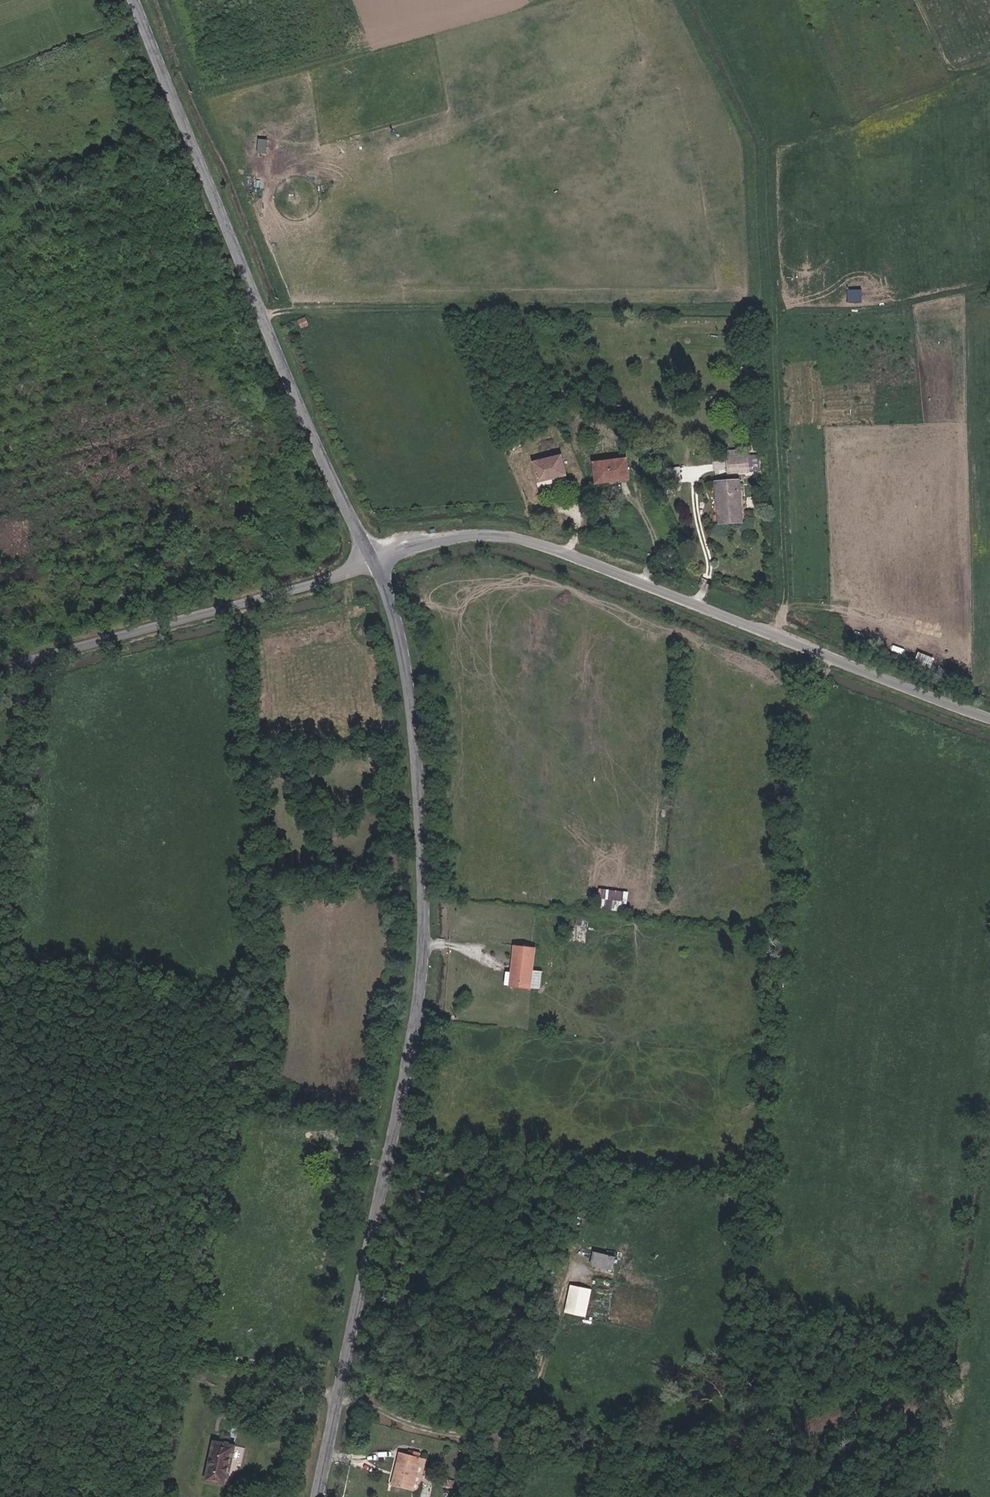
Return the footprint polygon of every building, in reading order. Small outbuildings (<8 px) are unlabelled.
[(268,153),(269,139),(260,138),(259,152),(268,153)] [(295,321),(292,318),(288,315),(283,321),(289,327),(295,321)] [(538,470),(541,488),(568,485),(565,466),(538,470)] [(755,470),(736,469),(737,484),(756,485),(755,470)] [(602,483),(602,502),(632,502),(633,484),(602,483)] [(724,501),(725,536),(748,536),(746,495),(736,494),(736,501),(724,501)] [(619,904),(628,905),(630,889),(603,887),(602,908),(618,910),(619,904)] [(488,965),(486,978),(508,980),(511,946),(494,945),(493,965),(488,965)] [(596,1249),(591,1264),(614,1270),(619,1256),(596,1249)] [(587,1316),(594,1288),(572,1283),(566,1311),(587,1316)] [(229,1485),(237,1446),(211,1442),(202,1481),(229,1485)] [(386,1486),(403,1489),(410,1456),(410,1452),(404,1451),(403,1454),(392,1452),(386,1486)] [(410,1456),(403,1489),(411,1491),(417,1458),(410,1456)]
